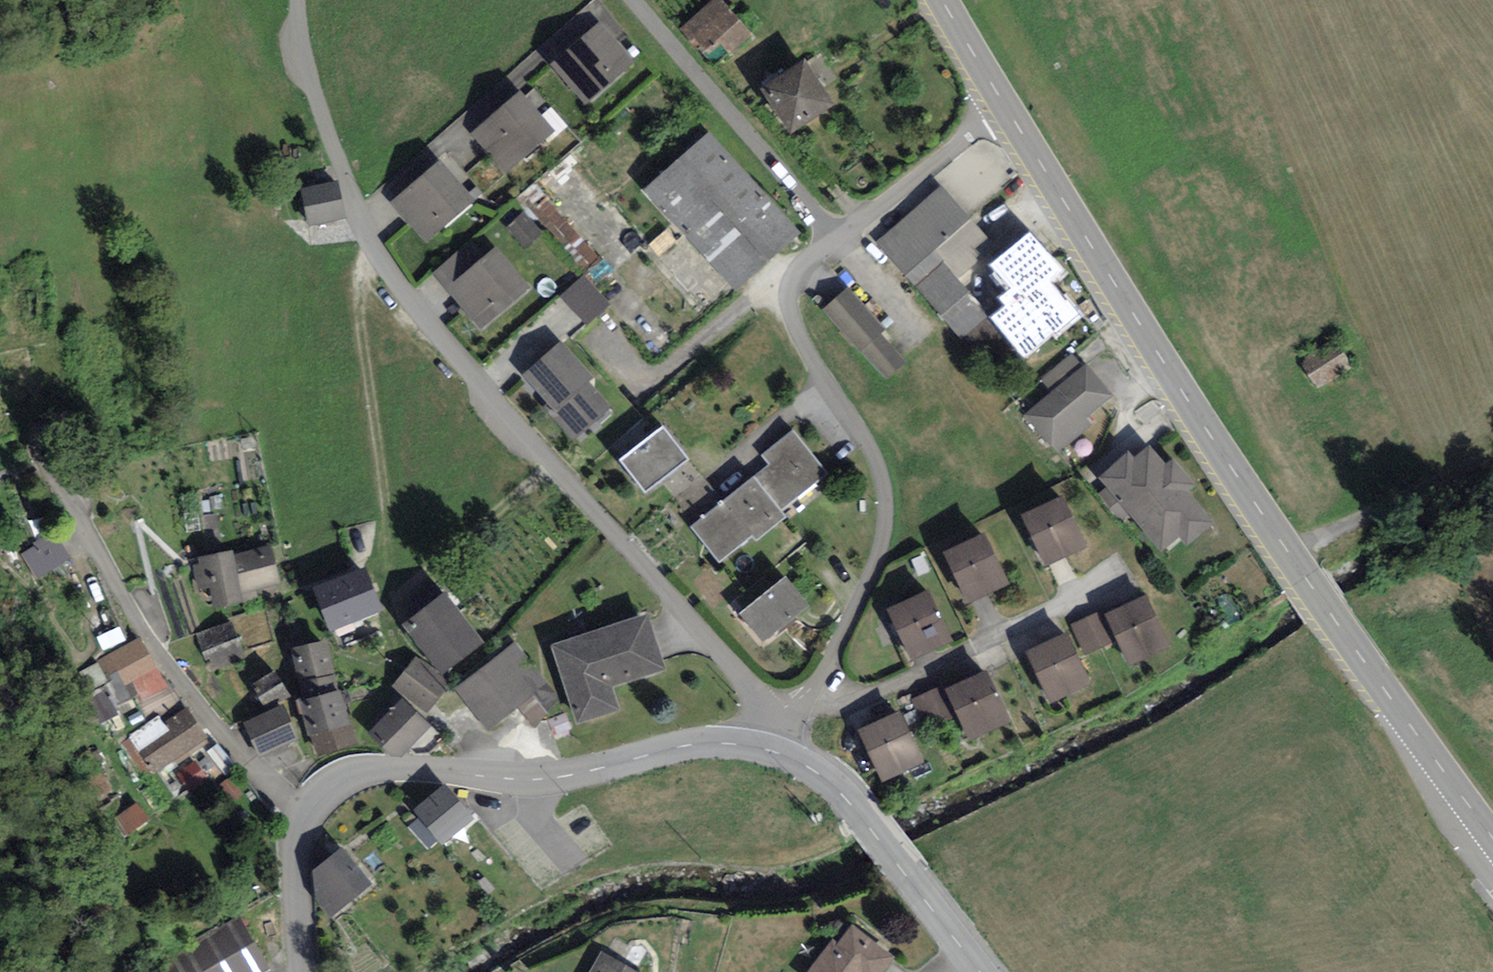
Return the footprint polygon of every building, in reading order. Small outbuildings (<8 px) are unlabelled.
[(681,29),(706,57),(721,43),(731,54),(752,34),(721,0),(713,0),(681,29)] [(599,21),(551,64),(586,104),(635,61),(599,21)] [(804,60),(761,90),(792,134),(835,105),(804,60)] [(471,133),(507,174),(556,132),(520,90),(471,133)] [(800,233),(708,133),(646,189),(738,289),(800,233)] [(439,160),(390,203),(426,242),(475,200),(439,160)] [(302,189),(309,226),(344,218),(337,181),(302,189)] [(941,186),(877,242),(961,338),(987,315),(957,279),(996,249),(941,186)] [(523,212),(507,228),(526,249),(543,233),(523,212)] [(1053,337),(1055,340),(1085,315),(1066,293),(1063,295),(1053,284),(1069,271),(1031,226),(986,264),(1006,288),(994,298),(1001,306),(987,318),(1024,362),(1053,337)] [(473,264),(444,290),(481,331),(532,288),(496,245),(473,264)] [(444,290),(473,264),(460,249),(431,275),(444,290)] [(587,325),(610,305),(584,276),(561,297),(587,325)] [(848,287),(823,310),(886,379),(905,362),(881,334),(885,330),(848,287)] [(573,442),(612,407),(590,383),(595,377),(561,339),(521,376),(546,403),(541,408),(573,442)] [(1306,371),(1319,392),(1351,371),(1338,350),(1306,371)] [(1052,393),(1083,367),(1072,354),(1041,379),(1052,393)] [(1087,419),(1114,396),(1086,364),(1083,367),(1052,393),(1024,416),(1057,454),(1092,424),(1087,419)] [(661,426),(619,458),(645,493),(687,461),(661,426)] [(797,498),(828,472),(793,429),(761,455),(769,465),(754,477),(780,511),(797,498)] [(1187,545),(1214,522),(1186,490),(1192,485),(1172,461),(1166,466),(1150,447),(1133,461),(1128,455),(1101,479),(1109,488),(1101,495),(1122,520),(1130,514),(1161,551),(1179,535),(1187,545)] [(691,528),(719,563),(753,537),(756,542),(786,518),(780,511),(754,477),(691,528)] [(1021,515),(1046,567),(1087,547),(1061,495),(1021,515)] [(23,554),(39,580),(73,559),(54,529),(32,543),(34,547),(23,554)] [(942,552),(968,604),(1010,584),(984,531),(942,552)] [(241,594),(281,584),(270,545),(234,556),(241,594)] [(243,603),(241,594),(234,556),(232,550),(198,557),(200,564),(193,565),(198,590),(211,587),(216,608),(243,603)] [(382,610),(365,568),(313,589),(331,631),(382,610)] [(784,578),(740,614),(764,643),(808,606),(784,578)] [(886,609),(912,663),(954,643),(928,589),(886,609)] [(444,592),(403,626),(443,676),(485,643),(444,592)] [(1117,640),(1129,667),(1170,648),(1145,595),(1105,614),(1117,640)] [(1088,654),(1117,640),(1105,614),(1102,610),(1073,625),(1088,654)] [(646,614),(551,646),(577,723),(619,710),(611,686),(666,669),(646,614)] [(245,657),(231,621),(197,635),(211,671),(245,657)] [(96,638),(106,656),(128,644),(120,627),(96,638)] [(1026,652),(1050,703),(1090,685),(1066,633),(1026,652)] [(167,687),(140,638),(128,644),(106,656),(96,661),(97,663),(75,675),(102,723),(167,687)] [(303,700),(336,690),(327,639),(292,648),(303,700)] [(515,641),(455,689),(489,731),(517,709),(549,684),(515,641)] [(451,683),(416,657),(393,686),(428,713),(451,683)] [(290,693),(274,670),(251,684),(266,707),(290,693)] [(957,718),(969,742),(1012,722),(987,670),(944,690),(957,718)] [(558,699),(549,684),(517,709),(535,729),(558,699)] [(928,732),(957,718),(944,690),(941,685),(912,700),(928,732)] [(302,717),(345,705),(340,689),(336,690),(303,700),(298,701),(302,717)] [(430,726),(402,700),(371,732),(399,758),(430,726)] [(298,738),(283,705),(244,723),(259,756),(298,738)] [(311,736),(350,724),(345,705),(302,717),(308,736),(311,736)] [(154,772),(207,739),(186,710),(164,724),(159,716),(128,736),(130,739),(123,744),(142,774),(151,767),(154,772)] [(858,730),(882,782),(924,762),(900,710),(858,730)] [(356,744),(350,724),(311,736),(317,756),(356,744)] [(237,766),(217,743),(206,752),(226,775),(237,766)] [(97,798),(112,790),(90,752),(75,760),(97,798)] [(208,781),(195,760),(176,771),(189,792),(208,781)] [(234,803),(244,794),(228,777),(218,786),(234,803)] [(444,784),(413,810),(419,817),(439,840),(442,845),(473,819),(444,784)] [(137,802),(113,818),(126,836),(149,820),(137,802)] [(428,849),(439,840),(419,817),(408,827),(428,849)] [(331,918),(372,885),(342,847),(313,871),(315,898),(331,918)] [(163,959),(171,971),(263,971),(270,968),(238,915),(163,959)] [(896,956),(852,924),(838,943),(832,939),(807,971),(884,971),(896,956)] [(589,971),(642,971),(601,950),(589,971)]
